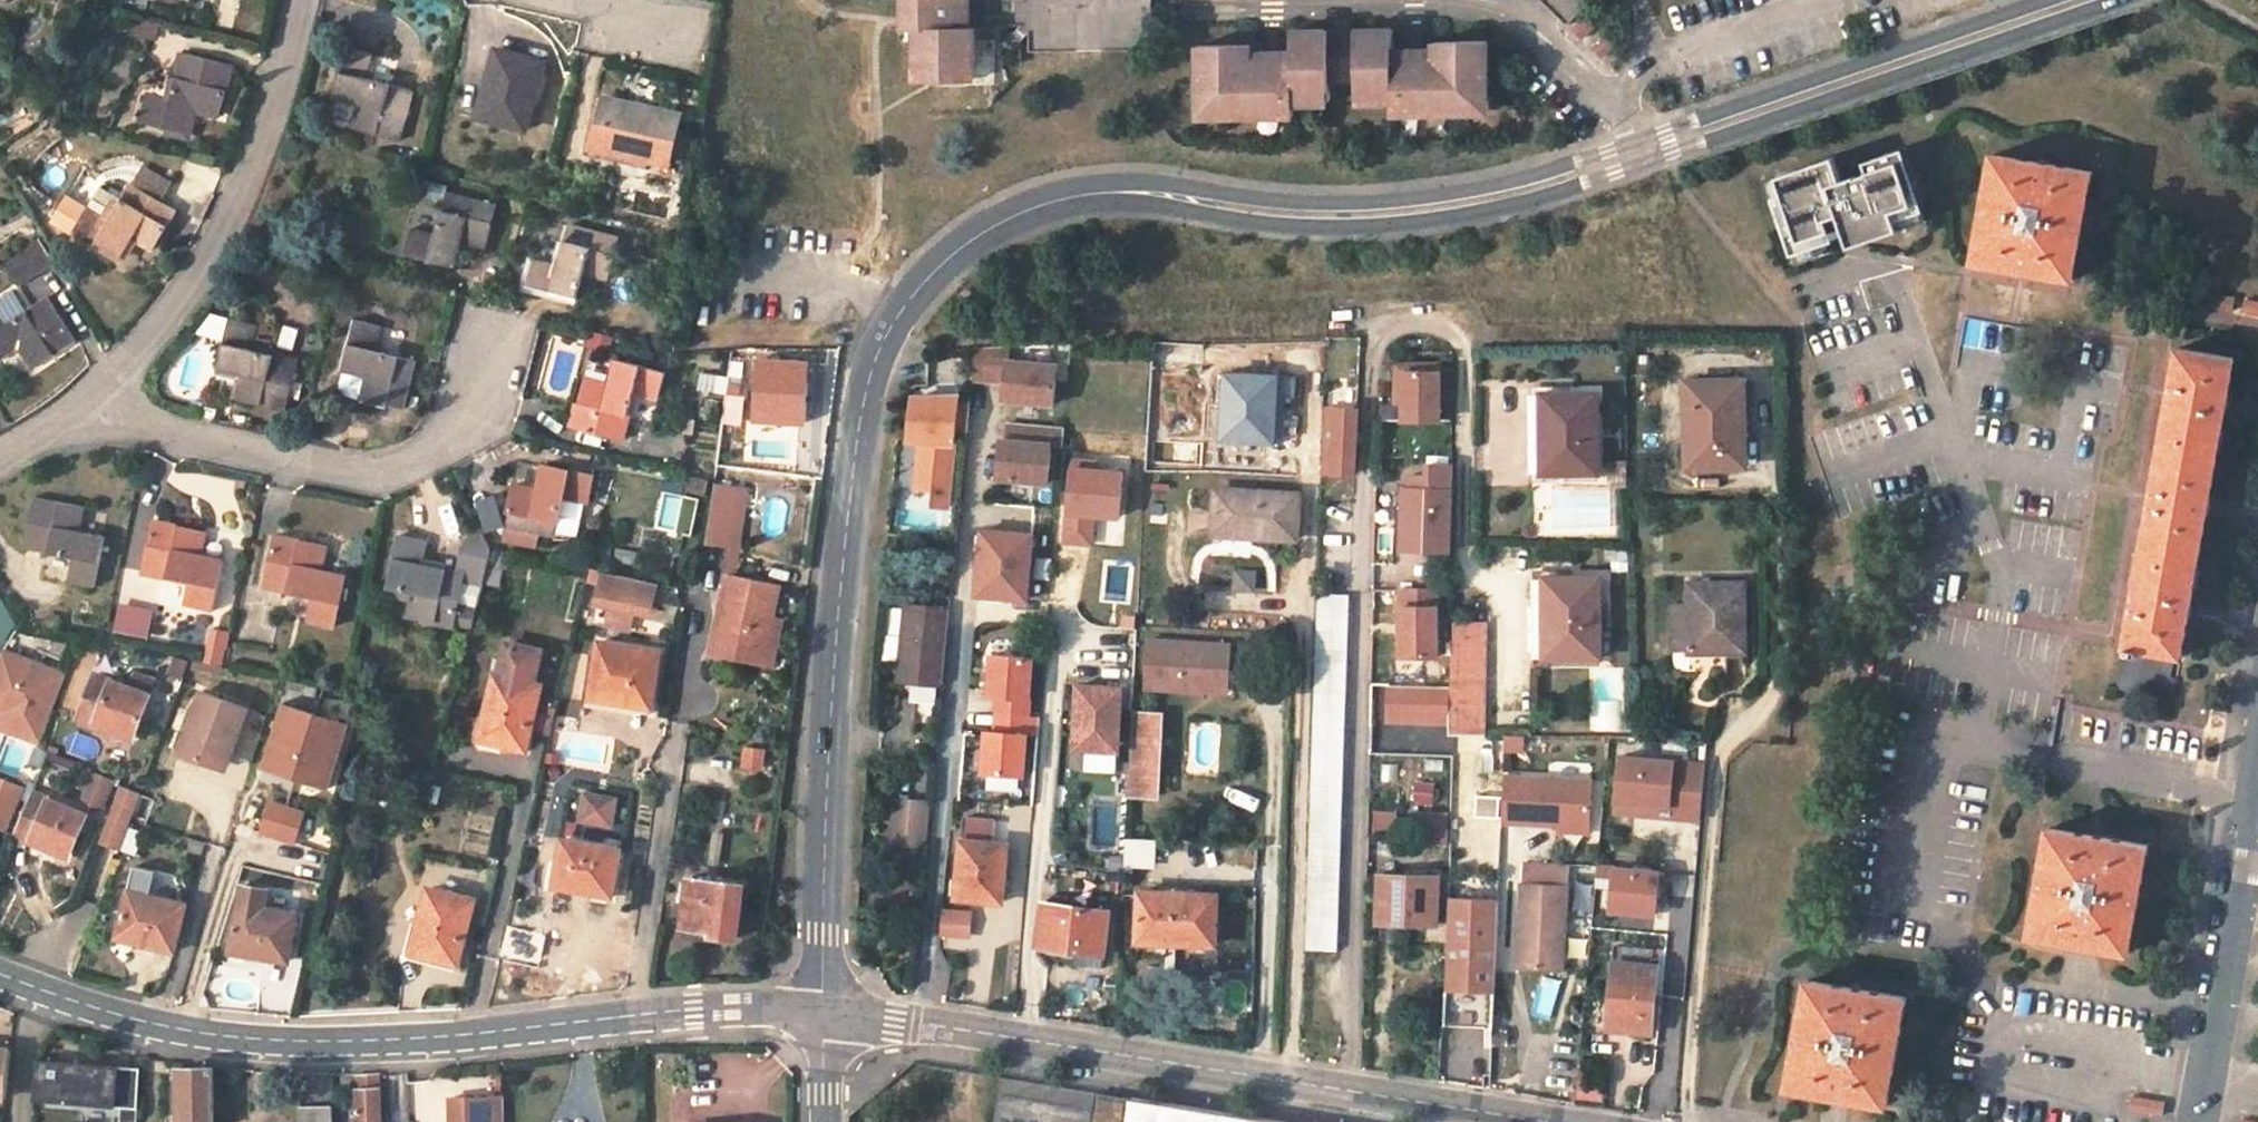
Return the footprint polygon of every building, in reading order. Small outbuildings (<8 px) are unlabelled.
[(977,39),(972,39),(941,39),(940,32),(943,32),(943,13),(940,14),(939,5),(943,5),(970,5),(975,4),(975,0),(904,0),(904,8),(904,42),(915,42),(918,94),(932,93),(969,92),(968,81),(978,81),(977,39)] [(972,39),(970,5),(943,5),(939,5),(940,14),(943,13),(943,32),(940,32),(941,39),(972,39)] [(1435,44),(1435,48),(1437,76),(1395,77),(1394,50),(1393,31),(1357,34),(1359,83),(1359,92),(1372,91),(1373,102),(1395,102),(1411,102),(1411,113),(1478,110),(1478,98),(1490,97),(1487,74),(1486,41),(1435,44)] [(1357,34),(1329,35),(1331,84),(1359,83),(1357,34)] [(1202,51),(1203,84),(1203,109),(1205,109),(1220,109),(1221,120),(1285,118),(1285,105),(1300,104),(1316,104),(1316,94),(1331,92),(1331,84),(1329,35),(1294,36),(1295,52),(1297,80),(1256,83),(1254,54),(1254,48),(1202,51)] [(367,52),(342,46),(328,96),(353,103),(347,126),(394,138),(407,88),(362,74),(367,52)] [(1435,48),(1394,50),(1395,77),(1437,76),(1435,48)] [(171,101),(149,95),(143,120),(192,134),(198,110),(222,117),(234,66),(183,52),(171,101)] [(542,66),(496,52),(477,121),(526,132),(542,66)] [(1295,52),(1254,54),(1256,83),(1297,80),(1295,52)] [(978,81),(968,81),(969,92),(979,92),(978,81)] [(679,112),(606,94),(596,143),(669,161),(679,112)] [(1490,97),(1478,98),(1478,110),(1490,109),(1490,97)] [(1395,102),(1395,114),(1411,113),(1411,102),(1395,102)] [(1300,117),(1300,104),(1285,105),(1285,118),(1300,117)] [(1220,109),(1205,109),(1203,109),(1203,121),(1206,121),(1221,120),(1220,109)] [(1836,172),(1831,153),(1764,171),(1790,265),(1815,258),(1810,239),(1840,231),(1844,243),(1924,221),(1903,143),(1859,155),(1862,165),(1836,172)] [(2091,173),(1992,156),(1973,261),(2072,279),(2091,173)] [(154,248),(178,209),(135,182),(110,220),(88,205),(74,230),(120,257),(133,235),(154,248)] [(491,220),(442,208),(435,233),(410,228),(405,254),(455,266),(461,241),(485,246),(491,220)] [(618,236),(568,223),(558,263),(534,258),(529,284),(578,296),(583,271),(609,278),(618,236)] [(39,240),(3,262),(18,286),(54,265),(39,240)] [(2205,317),(2224,325),(2235,299),(2216,290),(2205,317)] [(1,358),(24,343),(38,364),(80,338),(53,293),(8,318),(0,307),(0,356),(1,358)] [(2241,315),(2257,317),(2257,299),(2243,298),(2241,315)] [(205,331),(227,337),(231,320),(215,316),(205,331)] [(258,325),(232,319),(219,368),(243,375),(238,397),(286,409),(299,361),(252,348),(258,325)] [(381,326),(354,320),(344,371),(366,377),(361,401),(388,408),(390,402),(406,407),(416,362),(376,351),(381,326)] [(293,348),(297,327),(283,324),(278,345),(293,348)] [(971,380),(1000,383),(998,399),(1053,404),(1058,358),(974,350),(971,380)] [(2234,362),(2178,350),(2119,685),(2173,696),(2177,676),(2171,675),(2176,654),(2180,654),(2234,362)] [(752,355),(751,422),(806,423),(807,356),(752,355)] [(610,382),(588,376),(575,424),(625,438),(637,393),(658,398),(666,371),(618,358),(610,382)] [(1403,417),(1441,417),(1441,368),(1403,368),(1403,417)] [(700,394),(726,394),(727,373),(700,373),(700,394)] [(1745,382),(1688,384),(1689,412),(1697,412),(1700,468),(1748,466),(1745,382)] [(953,510),(957,391),(906,389),(904,444),(911,444),(909,509),(953,510)] [(1532,475),(1549,476),(1548,422),(1543,422),(1542,398),(1531,397),(1532,475)] [(1597,398),(1542,398),(1543,422),(1548,422),(1549,476),(1598,476),(1597,398)] [(1357,474),(1358,404),(1322,404),(1321,474),(1357,474)] [(1053,482),(1055,424),(997,423),(996,480),(1053,482)] [(514,483),(504,526),(553,536),(563,496),(586,502),(593,475),(546,463),(540,487),(514,483)] [(750,483),(718,479),(711,536),(743,540),(750,483)] [(1212,534),(1234,533),(1236,491),(1211,490),(1212,534)] [(1294,494),(1236,491),(1234,533),(1293,538),(1294,494)] [(471,501),(485,531),(505,522),(491,492),(471,501)] [(86,505),(36,495),(26,546),(74,556),(70,579),(96,586),(106,536),(81,530),(86,505)] [(1452,496),(1406,495),(1407,555),(1450,556),(1452,496)] [(690,531),(696,501),(684,499),(678,529),(690,531)] [(206,531),(156,521),(144,572),(192,581),(189,605),(215,611),(224,560),(202,554),(206,531)] [(482,586),(492,548),(481,524),(462,548),(458,573),(422,564),(427,540),(400,535),(389,584),(414,592),(409,615),(452,626),(456,608),(462,582),(482,586)] [(1034,537),(983,532),(979,595),(1029,599),(1034,537)] [(326,546),(277,534),(264,584),(314,597),(308,620),(333,627),(346,575),(321,569),(326,546)] [(503,550),(492,548),(484,581),(496,585),(503,566),(499,564),(503,550)] [(1231,567),(1232,592),(1256,591),(1255,566),(1231,567)] [(647,578),(608,570),(602,599),(614,602),(636,607),(640,609),(641,603),(647,578)] [(712,652),(765,661),(777,614),(782,580),(728,571),(725,589),(722,603),(712,652)] [(647,578),(641,603),(655,606),(660,581),(647,578)] [(1545,608),(1543,583),(1535,582),(1535,659),(1552,659),(1552,608),(1545,608)] [(1745,582),(1694,584),(1696,648),(1748,648),(1745,582)] [(1599,583),(1543,583),(1545,608),(1552,608),(1552,659),(1601,659),(1600,656),(1612,657),(1611,642),(1600,643),(1599,583)] [(1405,657),(1441,657),(1441,589),(1404,589),(1405,657)] [(1317,591),(1304,943),(1339,944),(1347,593),(1317,591)] [(148,636),(154,608),(118,600),(112,629),(148,636)] [(636,607),(614,602),(609,622),(631,627),(636,607)] [(943,685),(950,610),(908,606),(901,680),(943,685)] [(456,608),(452,626),(471,630),(476,613),(456,608)] [(777,614),(765,661),(776,663),(787,616),(777,614)] [(208,627),(202,664),(223,667),(229,630),(208,627)] [(1142,637),(1141,691),(1229,692),(1230,639),(1142,637)] [(600,640),(591,695),(653,704),(660,651),(600,640)] [(1455,711),(1491,712),(1489,643),(1455,643),(1455,711)] [(15,730),(42,740),(50,719),(67,673),(1,648),(0,650),(0,700),(23,709),(15,730)] [(502,673),(497,673),(482,738),(526,750),(542,688),(530,682),(535,655),(508,648),(502,673)] [(1030,775),(1033,652),(988,651),(987,726),(980,725),(979,774),(1030,775)] [(94,672),(77,715),(90,721),(89,726),(125,739),(131,729),(134,731),(148,690),(94,672)] [(179,750),(216,765),(228,734),(236,737),(247,705),(202,687),(179,750)] [(653,704),(591,695),(591,702),(652,712),(653,704)] [(8,711),(4,726),(15,730),(23,709),(0,700),(0,708),(8,711)] [(299,771),(316,717),(283,706),(267,756),(283,761),(281,766),(299,771)] [(1128,710),(1098,710),(1096,731),(1127,732),(1128,710)] [(1163,712),(1136,711),(1134,801),(1158,802),(1163,712)] [(333,777),(350,725),(317,714),(316,717),(299,771),(316,777),(318,772),(333,777)] [(224,768),(236,737),(228,734),(216,765),(224,768)] [(1524,751),(1524,734),(1504,734),(1503,751),(1524,751)] [(743,745),(739,766),(763,770),(767,748),(743,745)] [(1701,819),(1703,755),(1614,752),(1612,816),(1701,819)] [(298,777),(299,771),(281,766),(283,761),(267,756),(264,766),(298,777)] [(1127,764),(1111,763),(1108,799),(1125,800),(1127,764)] [(80,803),(106,808),(112,775),(86,770),(80,803)] [(331,787),(333,777),(318,772),(316,777),(299,771),(298,777),(331,787)] [(1592,784),(1505,780),(1503,826),(1589,829),(1592,784)] [(1434,804),(1435,782),(1413,781),(1412,803),(1434,804)] [(119,850),(140,792),(118,784),(97,842),(119,850)] [(33,789),(17,833),(33,838),(35,834),(72,847),(87,808),(33,789)] [(608,822),(612,796),(582,791),(578,817),(608,822)] [(131,819),(144,823),(153,799),(140,793),(131,819)] [(261,831),(279,836),(288,805),(270,800),(261,831)] [(927,845),(930,805),(893,801),(891,841),(927,845)] [(1125,866),(1126,802),(1097,801),(1097,840),(1085,840),(1085,866),(1125,866)] [(279,836),(296,842),(306,810),(288,805),(279,836)] [(134,853),(144,823),(131,819),(120,848),(134,853)] [(2146,847),(2050,830),(2033,935),(2128,952),(2146,847)] [(202,852),(203,842),(185,836),(190,848),(202,852)] [(1007,841),(963,838),(959,897),(1004,900),(1007,841)] [(618,847),(563,839),(556,884),(613,893),(618,847)] [(1655,916),(1661,868),(1599,861),(1594,909),(1655,916)] [(137,863),(121,927),(157,939),(156,946),(176,951),(187,904),(149,894),(155,869),(137,863)] [(1525,890),(1568,890),(1569,870),(1526,870),(1525,890)] [(745,884),(692,875),(683,928),(737,937),(745,884)] [(1402,885),(1402,877),(1383,876),(1381,922),(1438,923),(1439,887),(1402,885)] [(1402,885),(1439,887),(1440,878),(1402,877),(1402,885)] [(245,884),(235,942),(271,949),(270,957),(289,960),(297,915),(266,907),(269,889),(245,884)] [(1573,884),(1572,911),(1590,911),(1590,885),(1573,884)] [(1568,890),(1525,890),(1522,972),(1564,973),(1568,890)] [(473,901),(431,891),(415,948),(457,960),(473,901)] [(1142,894),(1141,939),(1170,940),(1170,946),(1217,946),(1218,896),(1142,894)] [(1108,912),(1046,903),(1041,947),(1102,954),(1108,912)] [(157,939),(121,927),(119,936),(156,946),(157,939)] [(1170,940),(1141,939),(1141,949),(1170,951),(1170,946),(1170,940)] [(271,949),(235,942),(233,951),(270,957),(271,949)] [(1447,1026),(1495,1029),(1498,946),(1451,943),(1447,1026)] [(1661,957),(1617,955),(1611,1032),(1656,1034),(1661,957)] [(1553,1019),(1561,979),(1540,975),(1532,1015),(1553,1019)] [(1906,999),(1809,982),(1788,1087),(1886,1104),(1906,999)] [(14,1099),(16,1051),(0,1050),(0,1098),(14,1099)] [(43,1060),(42,1100),(123,1103),(125,1063),(43,1060)] [(183,1069),(184,1121),(215,1121),(215,1069),(183,1069)] [(358,1077),(360,1121),(383,1121),(382,1077),(358,1077)] [(2167,1100),(2132,1094),(2130,1108),(2164,1115),(2167,1100)] [(450,1097),(451,1121),(492,1121),(492,1096),(450,1097)] [(492,1121),(504,1121),(503,1096),(492,1096),(492,1121)] [(1128,1099),(1126,1108),(1092,1101),(1088,1121),(1260,1121),(1128,1099)] [(303,1105),(302,1121),(337,1121),(336,1104),(303,1105)]
